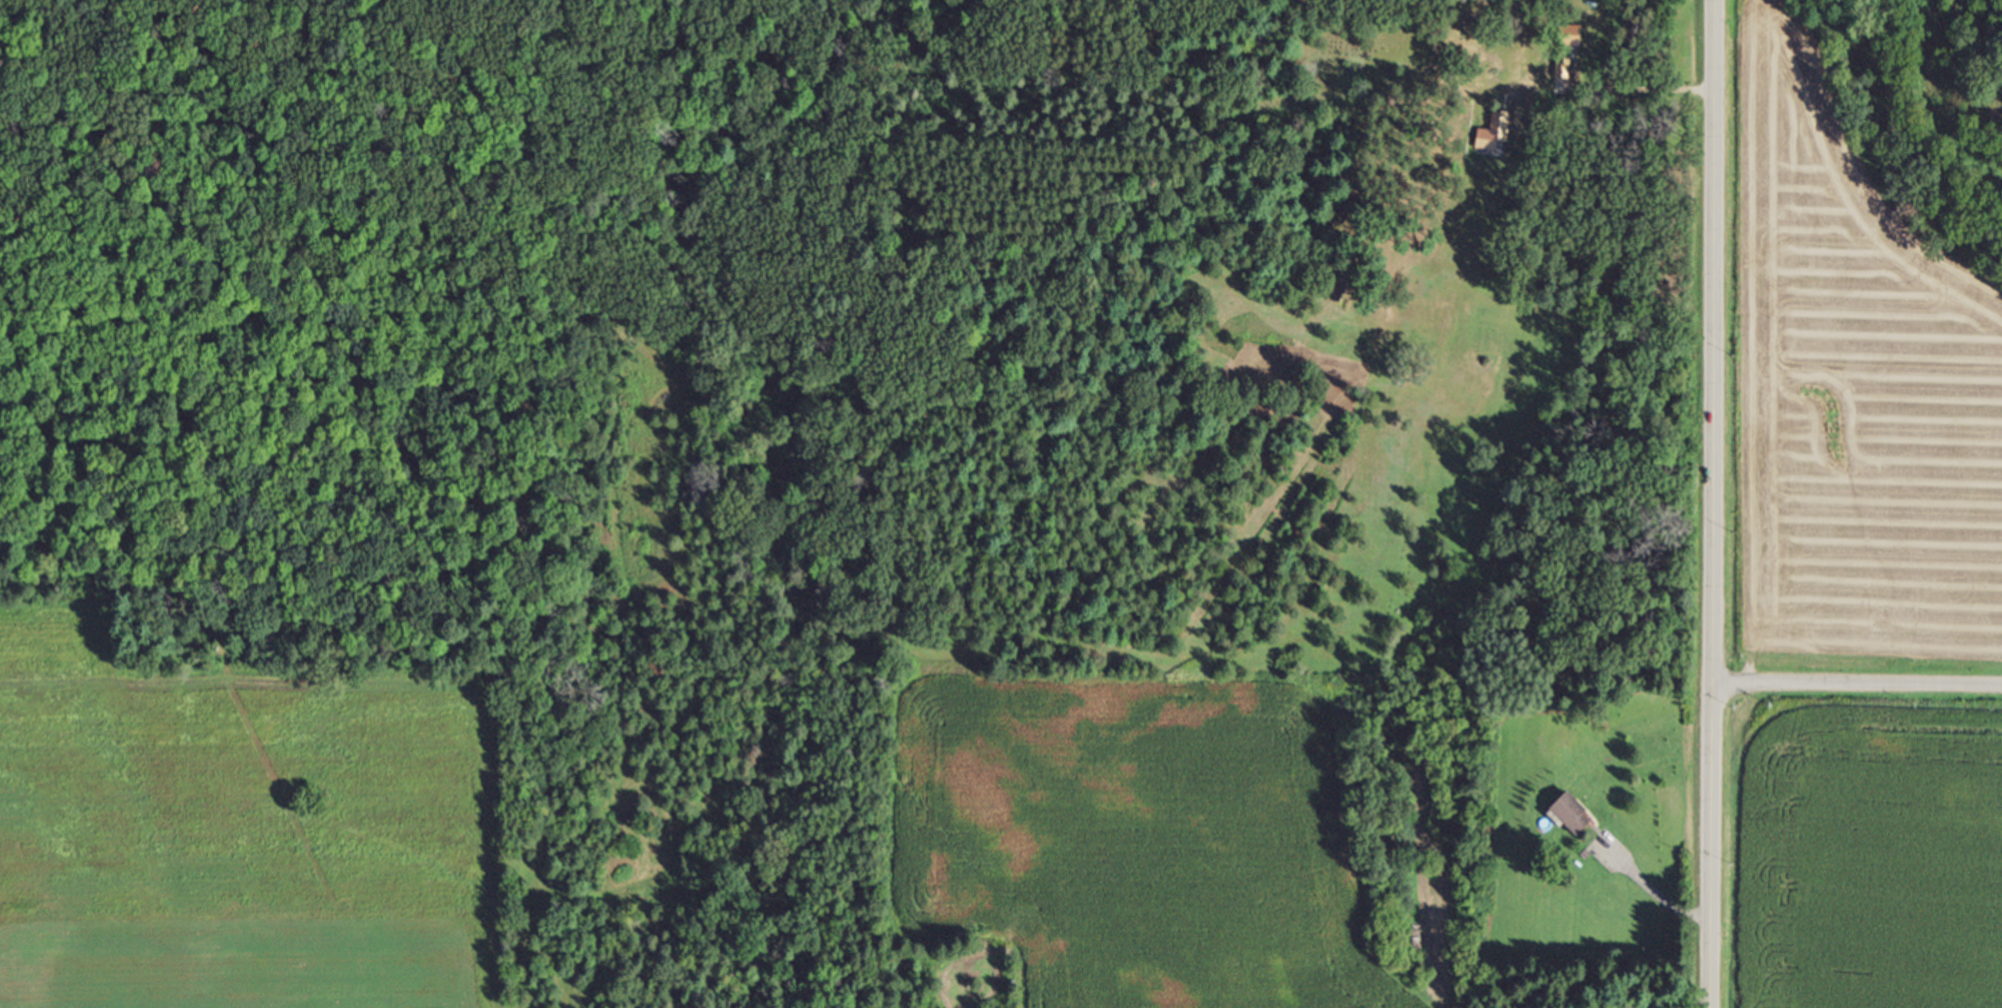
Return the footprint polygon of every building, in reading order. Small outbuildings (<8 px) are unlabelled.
[(1570,82),(1570,65),(1560,66),(1560,82),(1570,82)] [(1495,137),(1482,135),(1480,153),(1509,157),(1514,119),(1497,116),(1495,137)] [(1557,813),(1581,842),(1599,827),(1575,798),(1557,813)]
